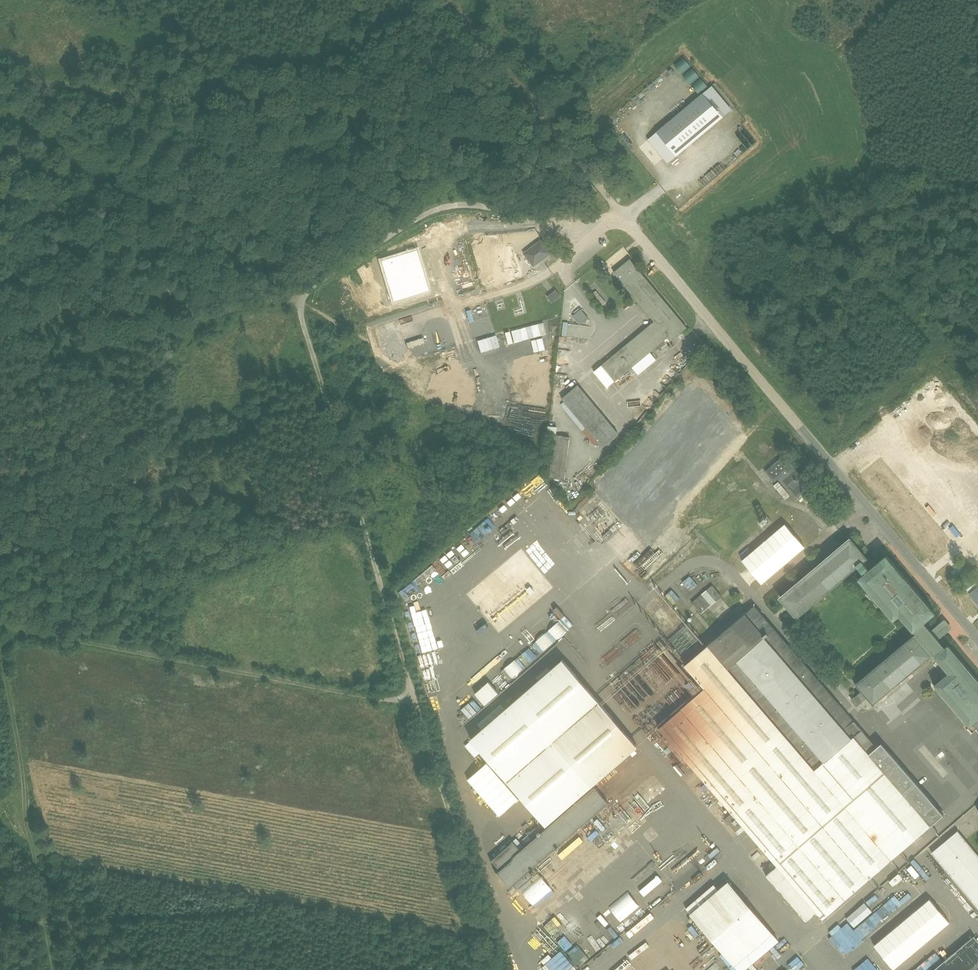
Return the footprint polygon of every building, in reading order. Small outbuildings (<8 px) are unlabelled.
[(714,81),(647,138),(668,162),(734,106),(714,81)] [(540,239),(523,252),(533,265),(550,252),(540,239)] [(685,326),(629,258),(613,271),(653,319),(599,363),(613,380),(667,336),(670,339),(685,326)] [(561,295),(556,288),(547,295),(552,302),(561,295)] [(589,317),(581,308),(572,315),(579,325),(589,317)] [(617,432),(578,385),(561,399),(600,446),(617,432)] [(564,479),(569,438),(554,436),(548,477),(564,479)] [(809,488),(783,456),(764,472),(772,482),(776,479),(794,500),(809,488)] [(865,466),(862,462),(858,466),(864,474),(869,471),(865,466)] [(785,523),(742,559),(761,583),(804,547),(785,523)] [(928,630),(925,625),(934,617),(885,559),(868,574),(862,567),(865,565),(846,543),(775,604),(794,626),(853,576),(858,582),(855,585),(891,627),(901,619),(914,634),(854,684),(859,690),(850,698),(857,706),(866,698),(872,705),(931,655),(947,674),(933,685),(969,728),(971,726),(974,730),(977,726),(977,681),(947,644),(943,647),(936,639),(950,627),(943,618),(928,630)] [(410,580),(413,584),(427,573),(423,568),(410,580)] [(952,569),(946,573),(953,580),(958,576),(952,569)] [(691,600),(714,631),(735,614),(711,584),(702,591),(702,592),(691,600)] [(756,611),(684,672),(704,695),(659,734),(784,880),(770,892),(798,925),(812,913),(818,919),(941,814),(878,741),(873,745),(852,721),(850,722),(756,611)] [(530,640),(537,652),(566,633),(558,622),(530,640)] [(502,669),(510,678),(535,656),(528,647),(502,669)] [(562,659),(470,739),(545,825),(637,746),(562,659)] [(487,679),(470,692),(481,706),(498,693),(487,679)] [(473,697),(459,709),(467,719),(481,707),(473,697)] [(486,762),(467,779),(498,815),(517,799),(486,762)] [(599,781),(526,844),(521,838),(512,845),(510,843),(488,862),(495,871),(493,873),(507,889),(513,885),(516,888),(531,875),(527,871),(532,867),(531,866),(612,796),(599,781)] [(956,829),(928,853),(977,913),(977,855),(956,829)] [(891,886),(901,878),(897,873),(887,881),(891,886)] [(779,940),(728,880),(718,889),(714,885),(686,908),(738,969),(744,969),(779,940)] [(660,894),(667,889),(664,884),(657,889),(660,894)] [(661,913),(677,897),(672,892),(656,908),(661,913)] [(892,902),(889,898),(854,928),(845,917),(824,933),(841,954),(907,900),(902,894),(892,902)] [(929,897),(867,944),(886,969),(949,922),(929,897)] [(973,934),(929,969),(977,969),(977,941),(973,934)] [(563,955),(559,958),(555,954),(541,966),(544,969),(575,969),(563,955)] [(852,969),(876,969),(868,958),(851,968),(852,969)]
